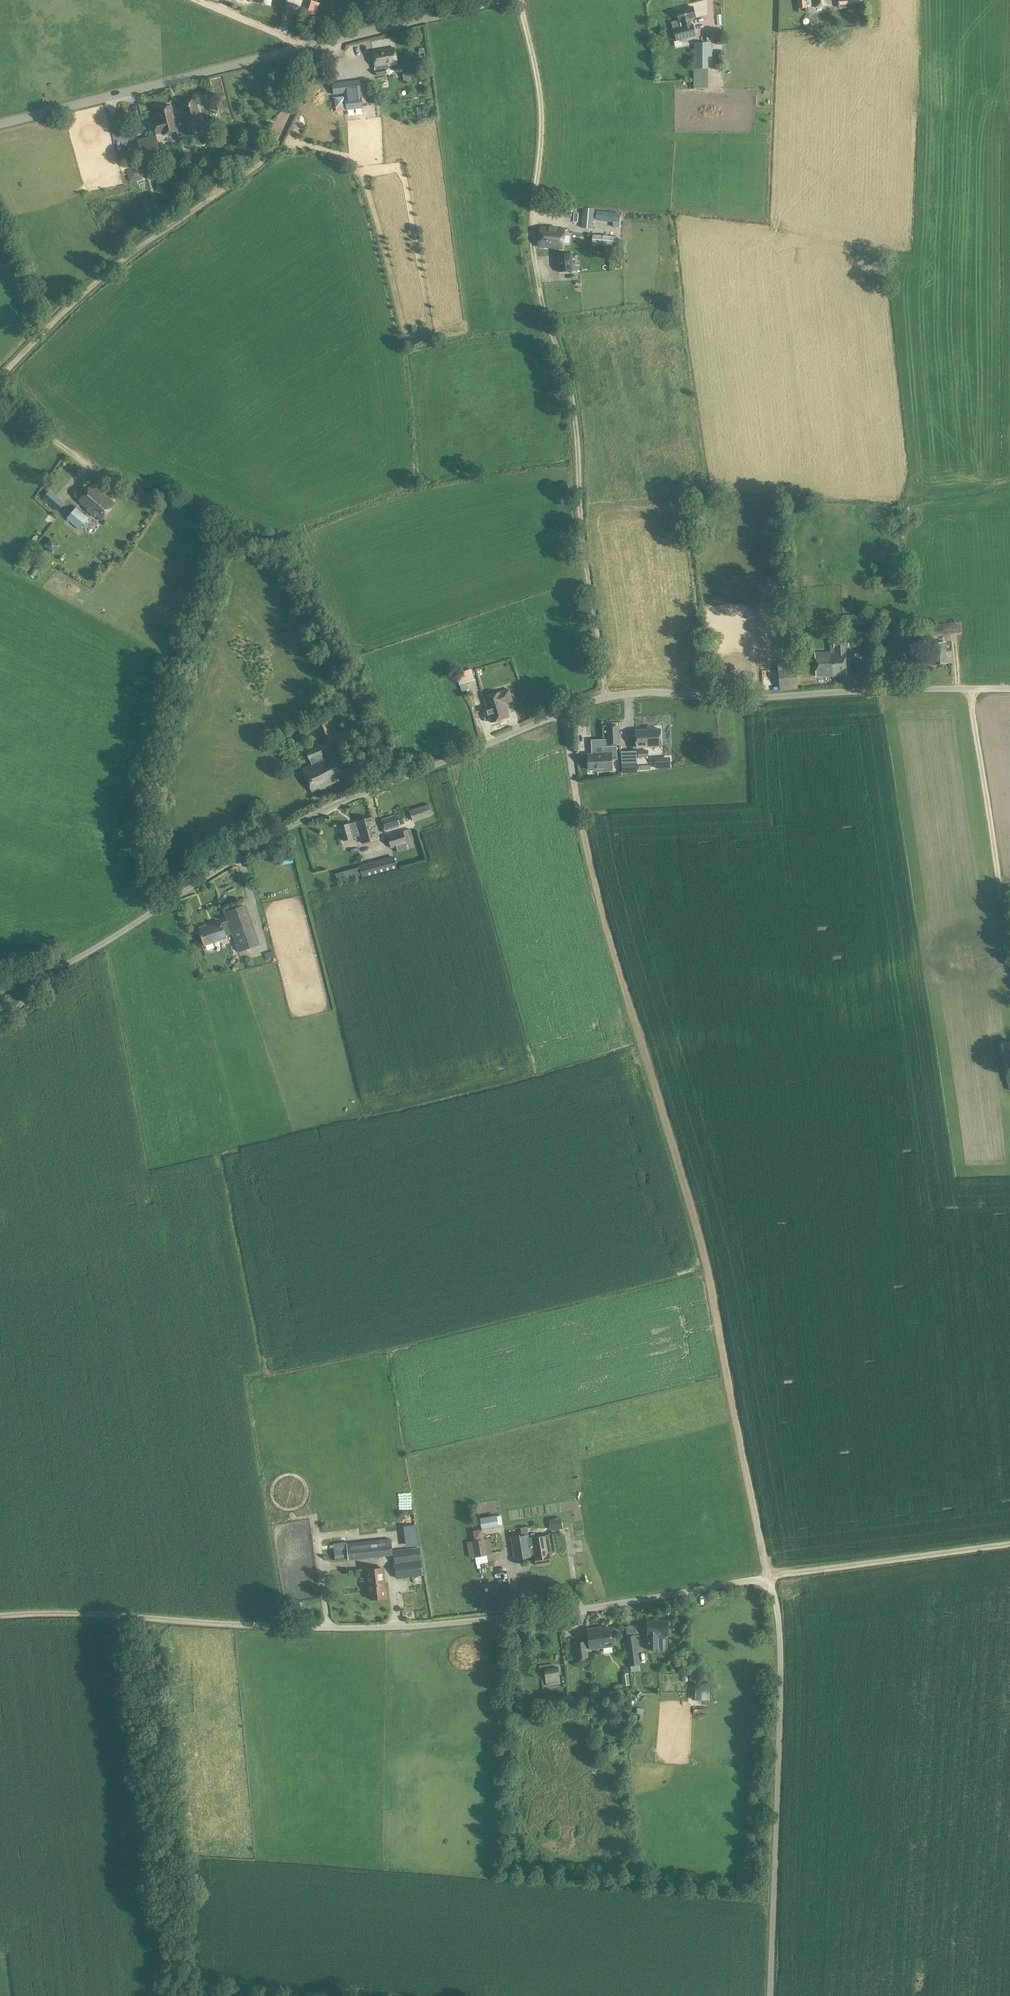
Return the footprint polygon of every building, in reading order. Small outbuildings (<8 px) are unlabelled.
[(799,8),(813,7),(831,5),(830,0),(798,0),(799,8)] [(838,8),(840,8),(840,9),(862,7),(862,6),(863,6),(862,0),(838,0),(838,8)] [(315,16),(318,9),(320,4),(317,3),(310,1),(306,12),(315,16)] [(693,7),(676,12),(679,21),(672,23),(677,41),(695,36),(692,25),(690,20),(696,18),(693,7)] [(694,43),(693,69),(708,70),(708,56),(711,56),(712,44),(694,43)] [(388,69),(388,66),(397,65),(395,48),(373,52),(377,77),(385,75),(385,70),(388,69)] [(708,89),(708,70),(693,69),(694,89),(708,89)] [(356,83),(333,86),(334,95),(345,94),(346,98),(345,98),(344,97),(335,98),(336,112),(363,109),(362,96),(358,97),(357,92),(356,83)] [(174,119),(174,118),(174,119),(177,132),(178,138),(190,135),(189,129),(202,126),(195,100),(181,104),(185,116),(174,119)] [(163,133),(164,136),(177,132),(174,119),(174,118),(171,106),(157,110),(160,120),(153,122),(156,135),(163,133)] [(138,142),(142,156),(159,151),(156,137),(138,142)] [(130,183),(143,180),(139,167),(127,170),(130,183)] [(581,229),(592,230),(594,209),(583,208),(581,229)] [(596,211),(595,221),(613,222),(613,227),(619,228),(620,214),(596,211)] [(539,247),(563,249),(565,230),(541,228),(539,247)] [(619,237),(593,235),(592,244),(602,245),(608,246),(619,246),(619,237)] [(573,271),(572,254),(557,256),(558,272),(573,271)] [(115,505),(92,486),(79,502),(102,521),(115,505)] [(43,499),(58,512),(65,504),(50,490),(43,499)] [(76,508),(67,519),(80,530),(90,519),(76,508)] [(40,574),(46,566),(40,561),(34,569),(40,574)] [(929,625),(930,635),(943,634),(944,635),(956,634),(956,633),(964,632),(963,622),(929,625)] [(833,642),(833,647),(830,647),(831,653),(816,653),(816,677),(846,675),(845,647),(848,647),(848,641),(833,642)] [(931,644),(933,665),(947,664),(945,643),(931,644)] [(776,682),(775,666),(765,666),(766,682),(776,682)] [(796,667),(778,669),(780,690),(798,689),(796,667)] [(456,675),(459,684),(475,680),(472,670),(456,675)] [(352,696),(360,693),(357,685),(349,688),(336,694),(339,701),(352,696)] [(509,690),(484,698),(491,723),(509,718),(505,703),(512,701),(509,690)] [(324,745),(335,740),(327,722),(316,727),(324,745)] [(607,727),(608,745),(620,745),(619,727),(607,727)] [(661,746),(660,729),(635,730),(636,747),(661,746)] [(588,756),(589,771),(597,770),(598,772),(612,772),(612,761),(618,760),(617,747),(606,747),(606,740),(591,740),(592,755),(588,756)] [(310,760),(312,765),(302,770),(312,793),(345,778),(336,755),(325,760),(320,747),(306,752),(309,760),(310,760)] [(637,763),(622,763),(623,773),(638,773),(637,763)] [(410,811),(413,822),(432,816),(429,805),(410,811)] [(383,820),(385,831),(400,826),(397,815),(383,820)] [(354,838),(361,836),(363,843),(378,839),(373,818),(350,824),(340,827),(344,841),(354,838)] [(387,836),(391,849),(407,844),(407,843),(414,841),(410,830),(403,832),(402,832),(387,836)] [(362,875),(362,878),(397,868),(394,856),(359,866),(359,867),(362,875)] [(343,872),(345,880),(362,875),(359,867),(343,872)] [(258,945),(244,905),(224,913),(227,921),(232,934),(239,953),(258,945)] [(221,923),(207,928),(206,925),(199,928),(205,946),(226,938),(226,936),(232,934),(227,921),(221,923)] [(999,1043),(1007,1084),(1009,1084),(1009,1041),(999,1043)] [(500,1517),(497,1517),(496,1516),(480,1518),(482,1529),(498,1526),(498,1525),(502,1524),(500,1517)] [(551,1564),(549,1555),(552,1554),(549,1536),(529,1539),(529,1535),(511,1538),(515,1561),(535,1557),(537,1566),(551,1564)] [(393,1556),(391,1539),(347,1544),(349,1560),(393,1556)] [(488,1562),(487,1555),(485,1541),(473,1542),(475,1557),(475,1556),(476,1564),(488,1562)] [(397,1580),(423,1576),(419,1548),(393,1552),(397,1580)] [(382,1568),(367,1570),(369,1585),(371,1600),(385,1598),(382,1568)] [(648,1636),(648,1649),(659,1649),(659,1636),(668,1637),(668,1621),(647,1620),(647,1636),(648,1636)] [(596,1630),(596,1628),(587,1629),(589,1642),(586,1642),(586,1641),(572,1643),(574,1659),(588,1658),(587,1649),(613,1646),(610,1628),(596,1630)] [(640,1665),(636,1635),(626,1637),(630,1666),(640,1665)] [(558,1667),(544,1669),(547,1686),(561,1684),(558,1667)] [(693,1699),(708,1700),(709,1686),(708,1686),(708,1683),(697,1683),(696,1685),(694,1685),(693,1699)]
